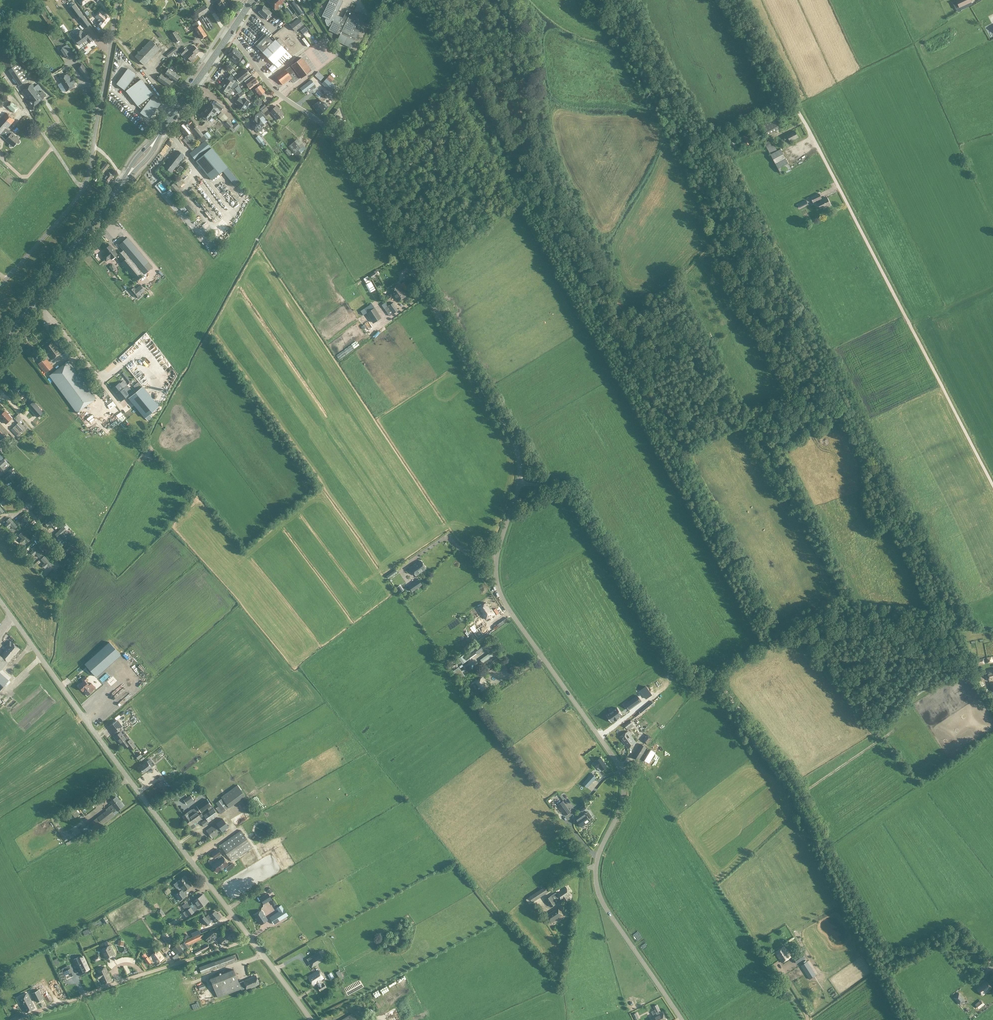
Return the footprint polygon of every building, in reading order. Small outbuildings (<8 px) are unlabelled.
[(229,4),(226,0),(217,0),(216,1),(221,10),(229,4)] [(269,2),(276,10),(283,3),(282,2),(282,1),(281,2),(280,1),(279,2),(278,2),(277,4),(273,0),(271,0),(270,0),(269,1),(269,2)] [(343,18),(336,15),(343,1),(341,0),(330,0),(322,16),(326,18),(325,20),(327,26),(330,27),(329,30),(336,34),(339,35),(337,41),(351,48),(356,38),(366,17),(359,13),(358,15),(347,10),(343,18)] [(953,2),(956,9),(972,1),(971,0),(958,0),(953,2)] [(80,21),(86,30),(90,27),(72,1),(67,5),(78,22),(80,21)] [(290,4),(295,11),(298,9),(293,2),(290,4)] [(210,12),(206,5),(195,12),(199,18),(206,13),(206,14),(210,12)] [(264,6),(258,12),(266,19),(272,13),(264,6)] [(110,18),(101,10),(95,17),(99,20),(96,23),(98,25),(102,28),(110,18)] [(207,30),(212,27),(206,14),(201,16),(207,30)] [(290,18),(294,22),(290,25),(295,32),(304,24),(298,18),(295,14),(290,18)] [(200,25),(195,29),(201,39),(207,35),(200,25)] [(81,30),(73,36),(75,39),(75,40),(79,46),(86,40),(88,43),(92,40),(88,34),(86,36),(84,33),(83,33),(81,30)] [(170,34),(176,43),(181,40),(176,31),(170,34)] [(288,60),(292,56),(275,39),(273,42),(265,33),(254,44),(262,52),(262,53),(274,64),(278,68),(287,59),(288,60)] [(286,44),(281,40),(279,38),(277,40),(283,46),(286,44)] [(135,57),(144,66),(160,49),(151,40),(135,57)] [(99,58),(94,44),(82,49),(88,62),(99,58)] [(18,64),(6,46),(0,51),(0,60),(7,70),(8,70),(18,64)] [(65,58),(70,55),(65,46),(60,49),(65,58)] [(189,54),(186,56),(192,62),(197,57),(195,55),(199,51),(194,46),(187,52),(189,54)] [(178,50),(176,47),(166,55),(168,58),(178,50)] [(229,55),(232,58),(231,59),(236,63),(237,62),(243,56),(234,48),(229,55)] [(290,67),(286,70),(276,77),(283,85),(292,79),(293,80),(292,81),(294,83),(300,78),(301,79),(311,71),(301,58),(291,66),(292,66),(290,68),(290,67)] [(19,63),(18,64),(8,70),(19,86),(29,79),(19,63)] [(77,68),(87,82),(93,78),(82,64),(77,68)] [(39,72),(35,67),(29,71),(33,76),(39,72)] [(161,75),(157,80),(168,87),(171,82),(168,80),(169,77),(176,82),(180,76),(172,71),(173,70),(170,69),(169,69),(167,67),(165,70),(167,72),(165,74),(167,76),(166,78),(161,75)] [(139,105),(143,109),(141,112),(148,118),(160,103),(152,97),(151,99),(149,97),(153,94),(141,79),(137,82),(133,78),(136,75),(128,69),(116,84),(124,90),(126,89),(127,90),(126,91),(138,106),(139,105)] [(240,83),(251,75),(246,69),(235,77),(240,83)] [(72,78),(70,79),(67,74),(59,79),(66,91),(75,86),(73,83),(75,82),(72,78)] [(242,90),(238,86),(239,85),(231,74),(227,78),(228,80),(227,80),(224,83),(223,85),(220,89),(227,93),(230,94),(233,90),(236,94),(237,93),(238,92),(239,93),(242,90)] [(260,86),(260,85),(258,83),(259,83),(253,75),(244,81),(248,87),(249,88),(250,88),(250,89),(253,87),(253,88),(256,85),(258,87),(260,86)] [(336,86),(331,82),(327,78),(322,84),(331,92),(336,86)] [(316,86),(311,80),(301,88),(304,92),(310,87),(312,89),(316,86)] [(28,99),(38,91),(41,88),(38,84),(34,87),(32,84),(22,91),(28,99)] [(265,92),(260,85),(260,86),(258,87),(256,85),(253,88),(255,89),(254,89),(259,96),(265,92)] [(38,91),(28,99),(27,100),(32,107),(44,99),(43,98),(48,94),(46,91),(44,93),(43,91),(40,93),(38,91)] [(246,109),(247,108),(247,107),(250,102),(244,98),(243,100),(239,98),(236,103),(241,107),(240,108),(244,111),(245,109),(246,109)] [(259,98),(254,103),(257,106),(259,108),(262,105),(260,104),(262,102),(259,98)] [(323,104),(320,100),(317,103),(313,106),(320,114),(329,107),(325,102),(323,104)] [(11,101),(7,106),(15,113),(19,108),(11,101)] [(210,103),(208,106),(204,112),(202,116),(204,118),(203,118),(204,119),(205,120),(206,120),(209,121),(211,122),(214,119),(212,118),(218,110),(220,111),(223,107),(216,102),(214,106),(210,103)] [(276,106),(272,110),(270,107),(263,113),(266,117),(271,112),(277,120),(283,114),(276,106)] [(219,118),(224,121),(227,115),(222,112),(219,118)] [(253,123),(251,124),(256,131),(258,130),(258,131),(259,132),(261,132),(262,130),(263,129),(263,128),(262,127),(264,125),(259,119),(263,116),(260,112),(250,119),(252,122),(253,122),(253,123)] [(15,135),(12,133),(7,129),(15,120),(6,113),(0,120),(0,135),(1,136),(6,140),(10,144),(9,145),(9,146),(11,147),(12,147),(13,146),(13,147),(17,143),(18,144),(19,144),(20,142),(20,141),(19,140),(20,140),(15,135)] [(342,121),(339,116),(334,119),(337,124),(342,121)] [(762,126),(767,135),(780,128),(775,119),(762,126)] [(189,134),(191,132),(189,129),(190,129),(188,127),(187,126),(189,125),(186,122),(184,124),(179,128),(186,136),(185,137),(188,141),(192,138),(190,135),(189,134)] [(203,135),(197,127),(195,129),(194,128),(192,130),(202,143),(205,140),(207,139),(203,135)] [(795,131),(787,135),(784,137),(785,140),(789,138),(790,141),(791,141),(791,142),(794,140),(793,140),(798,137),(795,131)] [(747,133),(741,136),(740,136),(745,146),(751,143),(747,133)] [(260,144),(264,140),(259,135),(255,138),(260,144)] [(202,143),(189,153),(195,161),(212,180),(228,167),(212,148),(211,148),(205,140),(202,143)] [(296,140),(290,145),(296,152),(302,147),(296,140)] [(160,152),(163,155),(172,143),(168,141),(160,152)] [(735,141),(730,143),(733,152),(739,149),(735,141)] [(771,154),(777,151),(774,145),(772,146),(769,141),(765,143),(771,154)] [(781,149),(777,151),(771,154),(781,173),(791,168),(781,149)] [(178,166),(177,165),(180,161),(182,162),(185,158),(183,157),(184,156),(178,151),(174,156),(173,155),(164,167),(171,172),(176,166),(177,167),(178,166)] [(100,170),(104,173),(110,165),(106,162),(100,170)] [(100,177),(108,183),(114,176),(107,171),(104,175),(103,173),(100,177)] [(226,196),(228,194),(225,190),(228,187),(223,182),(221,184),(219,183),(217,185),(226,196)] [(175,184),(170,188),(180,200),(185,196),(175,184)] [(819,194),(811,198),(813,203),(817,200),(818,203),(820,209),(823,207),(824,208),(831,205),(827,197),(820,200),(820,199),(822,198),(819,194)] [(100,229),(111,244),(115,241),(114,239),(118,236),(117,235),(124,229),(115,218),(100,229)] [(153,267),(128,238),(119,245),(123,251),(118,255),(118,254),(110,245),(104,250),(107,253),(105,255),(105,254),(102,256),(106,261),(111,258),(112,259),(115,256),(136,281),(153,267)] [(393,296),(402,290),(398,284),(389,290),(393,296)] [(136,298),(145,290),(141,285),(136,289),(134,287),(130,291),(136,298)] [(402,290),(393,296),(397,302),(406,296),(402,290)] [(388,306),(385,308),(390,316),(399,310),(394,302),(388,306)] [(367,312),(373,322),(380,318),(374,308),(367,312)] [(52,359),(60,354),(62,352),(53,340),(44,347),(52,359)] [(52,373),(49,376),(77,413),(96,398),(69,361),(56,371),(47,360),(44,362),(43,360),(38,364),(46,373),(50,370),(52,373)] [(127,385),(124,381),(120,383),(111,390),(115,395),(124,387),(127,385)] [(19,385),(12,391),(19,399),(26,393),(19,385)] [(124,387),(115,395),(114,395),(116,397),(120,401),(120,402),(129,394),(132,391),(131,390),(130,390),(129,389),(130,389),(127,385),(124,388),(124,387)] [(129,398),(135,406),(149,395),(143,387),(129,398)] [(159,406),(149,395),(135,406),(145,418),(149,414),(159,406)] [(28,406),(38,417),(43,413),(33,402),(28,406)] [(0,416),(0,417),(6,424),(13,418),(9,414),(8,415),(5,411),(0,416)] [(16,436),(17,436),(25,428),(19,422),(11,430),(16,436)] [(0,423),(0,438),(1,439),(9,433),(0,423)] [(6,480),(9,478),(11,480),(13,479),(11,476),(15,473),(12,470),(3,477),(6,480)] [(15,490),(18,488),(20,490),(21,488),(19,486),(23,483),(20,479),(12,487),(15,490)] [(26,502),(29,500),(31,502),(32,500),(30,498),(34,495),(31,491),(23,499),(26,502)] [(7,499),(10,497),(7,494),(0,500),(0,502),(2,504),(6,501),(8,503),(9,502),(7,499)] [(37,514),(40,512),(42,514),(43,512),(41,510),(45,507),(42,503),(34,511),(37,514)] [(27,522),(25,520),(27,517),(24,514),(16,522),(19,525),(23,521),(25,523),(27,522)] [(48,526),(50,523),(52,526),(54,524),(52,522),(56,518),(53,515),(45,522),(48,526)] [(7,521),(9,524),(7,526),(8,527),(11,525),(14,529),(18,526),(10,518),(7,521)] [(59,538),(61,535),(63,537),(65,536),(63,534),(67,530),(64,527),(56,534),(59,538)] [(22,542),(24,540),(27,543),(30,540),(23,532),(19,535),(23,539),(21,541),(22,542)] [(48,545),(46,543),(49,540),(46,537),(38,544),(41,548),(45,544),(47,546),(48,545)] [(70,550),(72,547),(74,549),(76,548),(74,546),(78,542),(75,539),(66,546),(70,550)] [(32,549),(34,551),(32,553),(34,555),(36,553),(39,557),(43,554),(35,546),(32,549)] [(71,562),(69,560),(71,558),(68,555),(61,563),(64,566),(68,562),(70,564),(71,562)] [(44,567),(47,565),(49,567),(52,564),(45,556),(41,559),(45,563),(43,565),(44,567)] [(416,576),(422,571),(426,568),(421,561),(410,568),(416,576)] [(57,578),(55,576),(57,573),(54,570),(46,578),(50,581),(53,577),(56,579),(57,578)] [(386,576),(388,578),(397,572),(396,570),(386,576)] [(422,585),(418,580),(409,587),(412,592),(422,585)] [(486,603),(479,608),(483,614),(486,619),(495,614),(491,609),(486,603)] [(478,640),(489,632),(484,625),(477,630),(476,629),(472,632),(478,640)] [(1,655),(0,655),(0,670),(1,671),(8,662),(15,655),(14,654),(16,651),(17,652),(20,649),(19,648),(12,643),(10,641),(6,646),(8,647),(1,655)] [(484,641),(474,648),(478,653),(478,654),(488,647),(484,641)] [(459,658),(462,663),(466,661),(478,653),(474,648),(459,658)] [(480,660),(483,663),(493,656),(491,652),(480,660)] [(97,653),(85,664),(96,677),(109,666),(97,653)] [(494,655),(493,656),(483,663),(482,664),(487,670),(491,666),(496,663),(498,661),(494,655)] [(459,667),(453,671),(460,680),(464,686),(467,684),(463,678),(465,675),(459,667)] [(143,686),(127,669),(114,681),(130,698),(143,686)] [(499,671),(491,674),(493,680),(501,677),(499,671)] [(9,680),(0,672),(0,691),(9,680)] [(93,690),(95,688),(91,683),(89,685),(87,682),(88,682),(87,681),(88,680),(85,676),(81,679),(83,681),(81,683),(81,684),(79,686),(83,691),(83,690),(87,695),(93,690)] [(479,690),(479,689),(480,688),(482,691),(489,686),(483,677),(476,682),(479,687),(478,688),(475,684),(472,687),(476,692),(477,694),(480,692),(479,690)] [(671,682),(671,683),(668,685),(670,688),(679,683),(676,679),(671,682)] [(919,692),(926,688),(923,683),(914,688),(917,693),(919,692)] [(646,686),(640,690),(646,699),(652,695),(646,686)] [(625,704),(629,710),(641,701),(637,695),(625,704)] [(652,701),(639,711),(641,714),(654,703),(652,701)] [(615,721),(620,718),(619,717),(622,714),(617,708),(607,715),(611,722),(615,720),(615,721)] [(133,717),(126,723),(128,725),(130,723),(131,725),(135,723),(133,721),(135,719),(133,717)] [(117,720),(109,727),(114,733),(118,730),(122,727),(117,720)] [(653,737),(665,723),(660,720),(649,733),(653,737)] [(634,725),(630,721),(624,725),(628,730),(634,725)] [(135,747),(130,739),(127,741),(126,739),(128,737),(125,733),(123,735),(120,732),(118,730),(114,733),(116,736),(115,736),(123,746),(126,744),(127,747),(128,746),(131,750),(135,747)] [(628,748),(636,742),(628,731),(620,737),(628,748)] [(652,738),(647,734),(642,741),(647,745),(652,738)] [(639,760),(647,747),(641,744),(633,757),(639,760)] [(655,752),(650,749),(644,760),(649,763),(655,752)] [(601,758),(596,761),(596,762),(594,763),(597,768),(598,767),(601,771),(607,767),(601,758)] [(144,764),(139,767),(144,773),(146,771),(147,771),(148,770),(150,773),(153,770),(151,767),(152,767),(147,761),(146,761),(144,763),(144,764)] [(596,777),(592,773),(583,783),(587,787),(596,777)] [(169,792),(161,781),(156,785),(162,793),(165,791),(167,793),(169,792)] [(221,797),(222,798),(229,808),(245,795),(237,785),(221,797)] [(190,795),(184,800),(187,805),(194,800),(190,795)] [(98,817),(103,824),(115,815),(113,813),(117,810),(117,811),(124,806),(120,801),(120,802),(116,797),(110,801),(112,804),(109,807),(109,808),(98,817)] [(220,814),(229,808),(222,798),(216,803),(218,806),(216,808),(220,814)] [(211,805),(207,799),(197,806),(201,812),(211,805)] [(563,801),(558,805),(566,816),(571,812),(563,801)] [(194,824),(201,819),(201,818),(203,816),(201,813),(199,815),(194,808),(192,810),(192,809),(187,812),(182,816),(184,819),(190,827),(192,829),(195,826),(194,824)] [(209,822),(218,815),(213,808),(203,815),(209,822)] [(586,824),(591,821),(589,819),(592,817),(589,812),(586,814),(585,813),(576,820),(581,827),(586,824)] [(222,818),(216,823),(222,831),(229,826),(222,818)] [(222,831),(216,823),(206,830),(212,839),(222,831)] [(253,847),(241,830),(220,845),(232,861),(253,847)] [(223,856),(222,857),(220,855),(221,854),(218,849),(211,853),(215,858),(217,856),(219,859),(212,864),(217,872),(224,867),(225,867),(227,865),(228,864),(223,856)] [(177,881),(183,889),(182,890),(175,894),(180,900),(186,895),(183,891),(184,891),(192,885),(188,881),(187,880),(187,879),(187,878),(186,876),(185,876),(177,881)] [(530,897),(527,899),(530,903),(532,902),(533,902),(548,892),(544,887),(530,897)] [(557,894),(556,895),(555,896),(559,901),(561,900),(562,900),(564,899),(566,902),(569,900),(567,897),(571,894),(566,887),(557,893),(557,894)] [(264,904),(271,899),(268,893),(267,894),(267,893),(265,894),(265,895),(260,898),(264,904)] [(201,907),(202,906),(208,902),(203,894),(191,903),(195,907),(193,909),(195,911),(198,909),(199,908),(199,909),(202,907),(201,907)] [(551,907),(556,903),(551,896),(546,899),(551,907)] [(279,911),(270,917),(274,924),(288,915),(281,905),(277,908),(279,911)] [(185,911),(189,916),(194,912),(191,907),(185,911)] [(161,918),(165,915),(161,908),(156,911),(161,918)] [(552,924),(564,915),(559,908),(547,916),(552,924)] [(209,921),(212,919),(215,923),(221,917),(219,913),(217,914),(215,911),(210,915),(209,914),(205,917),(205,916),(201,919),(206,925),(210,922),(209,921)] [(254,915),(261,925),(267,920),(263,914),(264,913),(263,911),(262,911),(261,911),(254,915)] [(215,935),(216,934),(212,929),(204,936),(210,943),(216,937),(215,935)] [(235,936),(229,929),(219,938),(225,945),(235,936)] [(168,943),(173,940),(167,931),(162,934),(168,943)] [(186,941),(182,943),(186,950),(190,947),(188,944),(201,937),(200,934),(186,941)] [(184,952),(178,944),(172,949),(176,954),(177,954),(179,956),(184,952)] [(114,954),(110,945),(101,950),(105,959),(114,954)] [(776,952),(782,962),(791,957),(784,947),(776,952)] [(812,948),(805,952),(816,971),(823,966),(812,948)] [(164,958),(158,950),(151,955),(151,956),(149,958),(148,957),(145,959),(149,964),(152,962),(151,961),(154,959),(157,963),(164,958)] [(323,959),(319,952),(307,959),(312,967),(323,959)] [(797,963),(805,958),(802,953),(793,958),(797,963)] [(201,975),(235,962),(233,955),(198,968),(201,975)] [(89,969),(86,962),(83,956),(79,957),(79,956),(72,960),(79,973),(83,971),(83,972),(89,969)] [(807,961),(801,966),(809,979),(813,977),(807,968),(810,966),(807,961)] [(105,967),(97,970),(99,975),(97,976),(98,979),(100,977),(104,984),(111,980),(105,967)] [(243,980),(239,982),(234,969),(210,978),(218,998),(241,988),(241,989),(244,988),(243,986),(245,985),(247,989),(260,984),(256,975),(243,981),(243,980)] [(318,970),(308,977),(313,985),(316,982),(319,987),(322,985),(320,980),(323,978),(318,970)] [(339,970),(336,972),(341,980),(342,981),(344,980),(343,978),(344,978),(339,970)] [(399,996),(412,990),(405,975),(392,981),(399,996)] [(986,981),(977,989),(983,995),(992,988),(986,981)] [(198,1007),(194,987),(183,990),(188,1010),(198,1007)] [(38,990),(32,993),(36,1001),(43,998),(38,990)] [(22,1005),(26,1012),(34,1007),(31,1000),(30,1000),(29,999),(30,998),(27,993),(18,998),(21,1003),(22,1003),(23,1005),(22,1005)] [(48,993),(44,996),(47,1002),(52,999),(48,993)] [(959,994),(954,998),(960,1004),(965,1000),(959,994)] [(392,995),(383,1000),(387,1007),(396,1003),(392,995)] [(365,1008),(373,1005),(370,999),(363,1003),(365,1008)] [(12,1016),(14,1019),(19,1019),(26,1017),(23,1010),(12,1016)] [(659,1011),(657,1012),(658,1015),(652,1018),(651,1018),(652,1019),(667,1019),(663,1012),(660,1013),(659,1011)]
